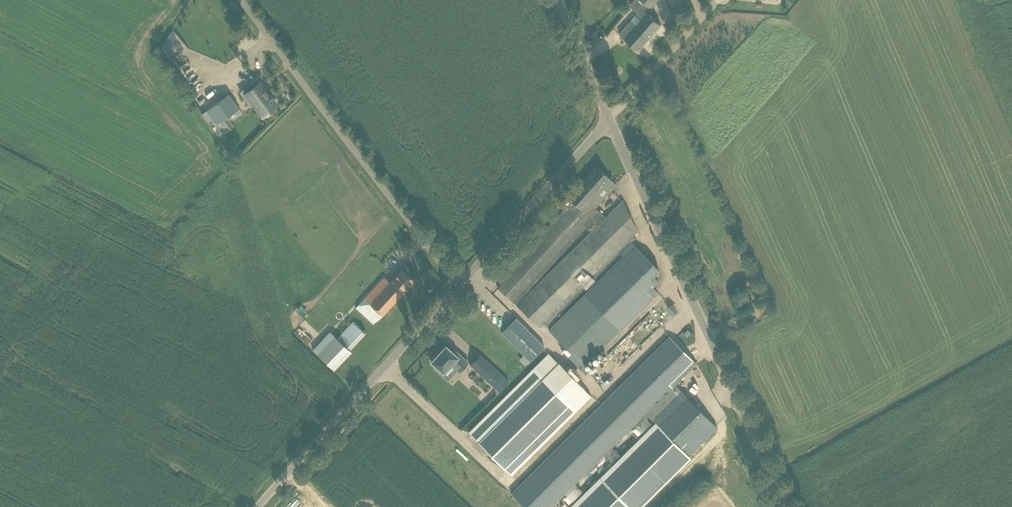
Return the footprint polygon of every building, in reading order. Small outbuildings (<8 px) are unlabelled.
[(651,9),(659,0),(640,0),(651,9)] [(675,19),(691,9),(685,0),(670,0),(666,3),(675,19)] [(631,20),(619,34),(638,51),(661,25),(642,8),(635,16),(640,20),(636,25),(631,20)] [(183,59),(189,53),(191,56),(195,53),(190,47),(180,56),(183,59)] [(245,93),(262,116),(276,106),(271,100),(272,99),(271,98),(270,98),(259,83),(245,93)] [(206,110),(202,114),(212,128),(217,124),(224,134),(232,129),(224,119),(239,108),(234,102),(228,94),(206,110)] [(515,304),(592,219),(598,224),(603,219),(594,209),(616,184),(596,166),(567,197),(571,201),(570,202),(566,198),(559,206),(563,210),(498,281),(501,284),(498,288),(515,304)] [(546,326),(636,238),(633,235),(636,231),(622,200),(603,219),(598,224),(516,305),(540,327),(543,323),(546,326)] [(585,362),(586,362),(657,292),(651,286),(657,280),(652,275),(658,269),(635,245),(552,328),(549,331),(563,345),(560,348),(569,357),(568,357),(569,358),(572,355),(571,354),(582,365),(585,362)] [(384,277),(377,285),(356,307),(373,324),(414,280),(402,269),(389,282),(384,277)] [(501,333),(530,361),(545,347),(516,318),(501,333)] [(352,320),(337,338),(350,349),(365,331),(352,320)] [(311,349),(332,369),(350,351),(329,331),(311,349)] [(524,506),(551,506),(604,454),(611,447),(645,413),(674,385),(696,363),(669,336),(510,493),(524,506)] [(459,372),(467,362),(452,348),(450,350),(445,346),(431,362),(443,373),(450,364),(459,372)] [(591,396),(555,360),(548,353),(483,418),(468,432),(510,475),(525,460),(532,453),(591,396)] [(508,381),(489,363),(479,373),(499,391),(508,381)] [(655,422),(655,423),(662,429),(688,456),(716,427),(674,385),(645,413),(655,422)] [(690,458),(688,456),(662,429),(655,423),(621,456),(611,447),(604,454),(613,464),(570,506),(641,506),(690,458)]
